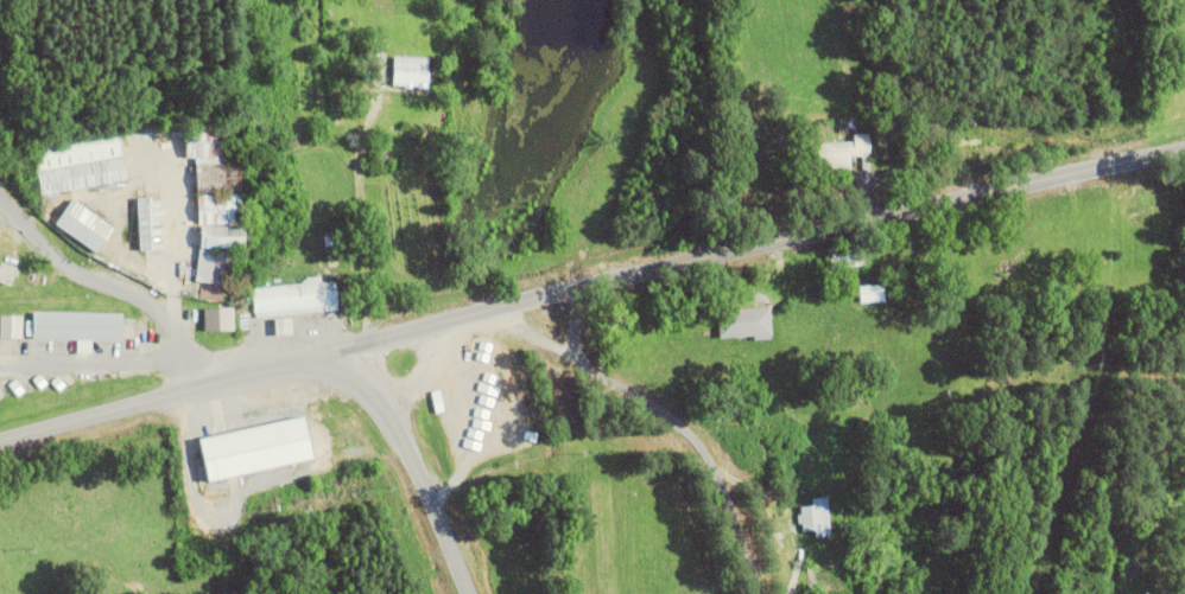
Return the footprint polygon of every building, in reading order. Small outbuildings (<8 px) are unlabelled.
[(429,56),(394,56),(394,86),(429,86),(429,56)] [(123,159),(118,128),(32,141),(37,172),(123,159)] [(227,129),(187,129),(187,156),(227,156),(227,129)] [(807,143),(807,171),(851,170),(851,156),(871,156),(871,134),(854,134),(854,142),(807,143)] [(97,248),(162,245),(160,198),(95,201),(97,248)] [(82,223),(85,249),(95,248),(92,222),(82,223)] [(212,283),(234,283),(235,252),(212,251),(212,283)] [(338,281),(253,286),(255,316),(339,311),(338,281)] [(886,285),(861,285),(861,302),(886,302),(886,285)] [(233,308),(204,308),(204,330),(233,330),(233,308)] [(772,338),(772,308),(720,308),(720,338),(772,338)] [(32,313),(32,339),(136,340),(136,313),(32,313)] [(22,315),(2,315),(2,335),(22,335),(22,315)] [(255,447),(273,444),(266,409),(248,413),(255,447)] [(813,497),(813,506),(803,506),(803,530),(817,530),(817,536),(831,536),(831,497),(813,497)]
